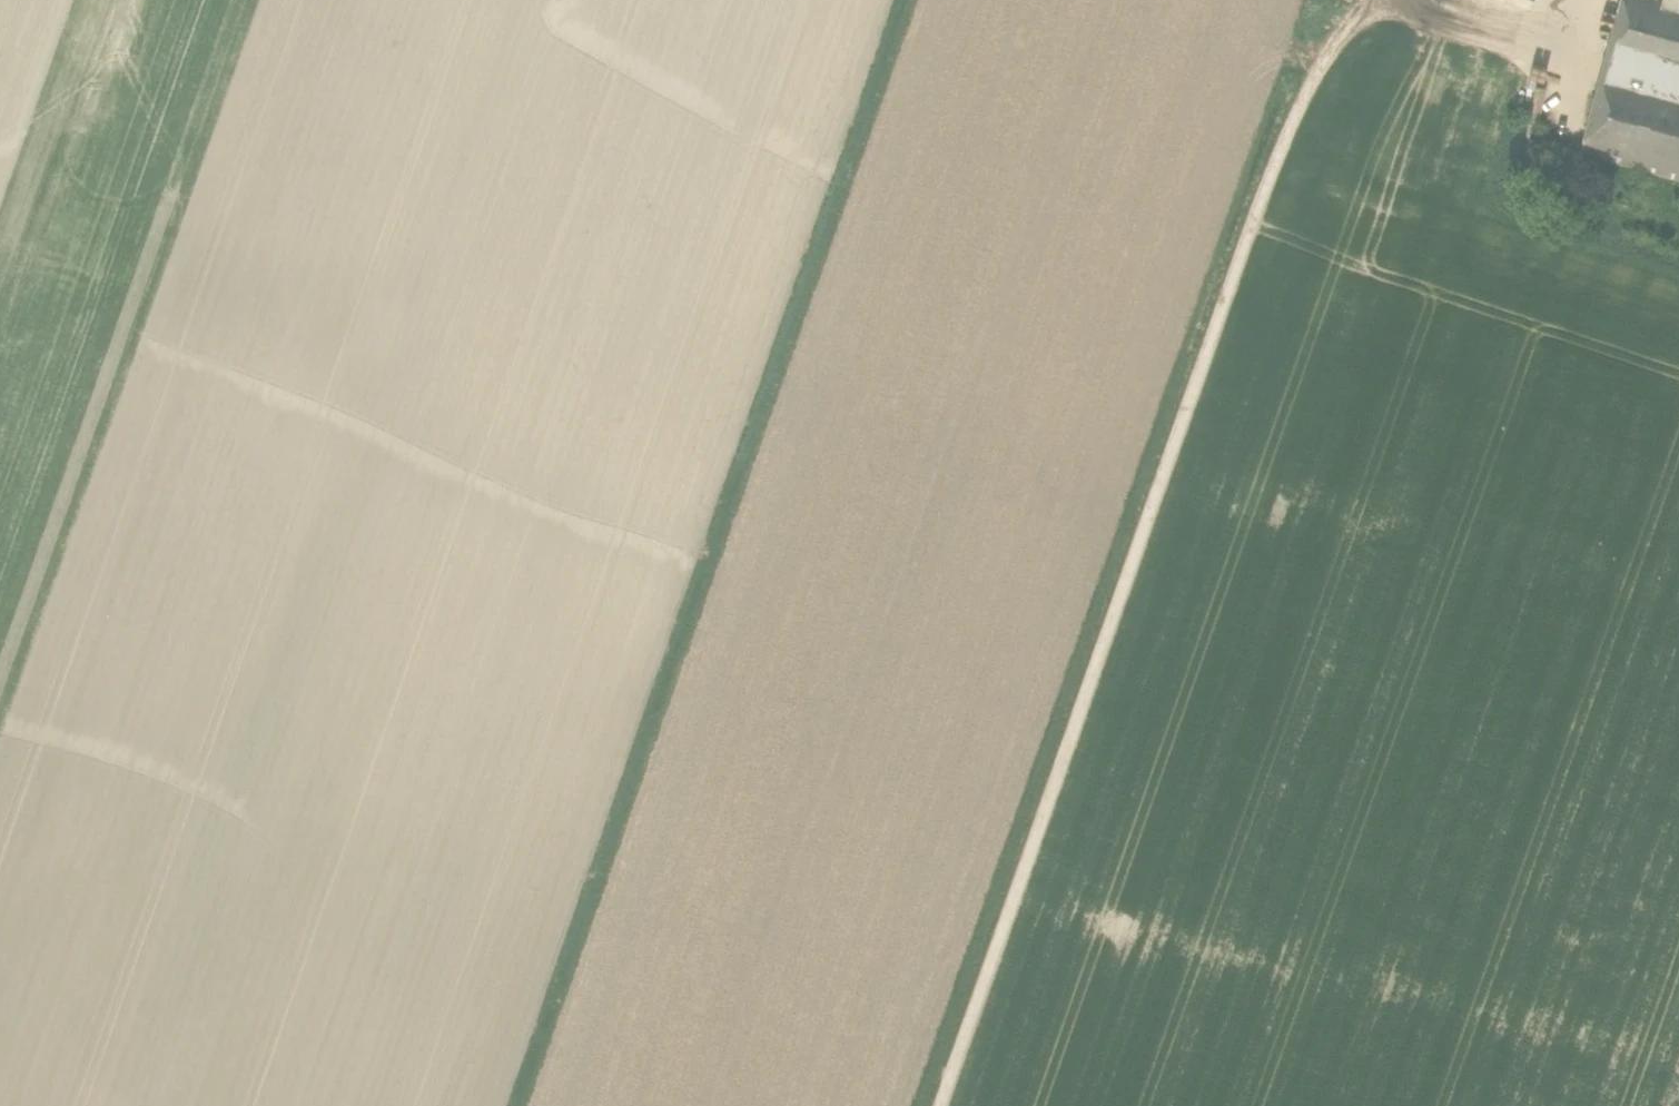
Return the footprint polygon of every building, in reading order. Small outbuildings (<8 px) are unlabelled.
[(1676,0),(1619,0),(1577,156),(1678,184),(1678,1),(1676,0)]
